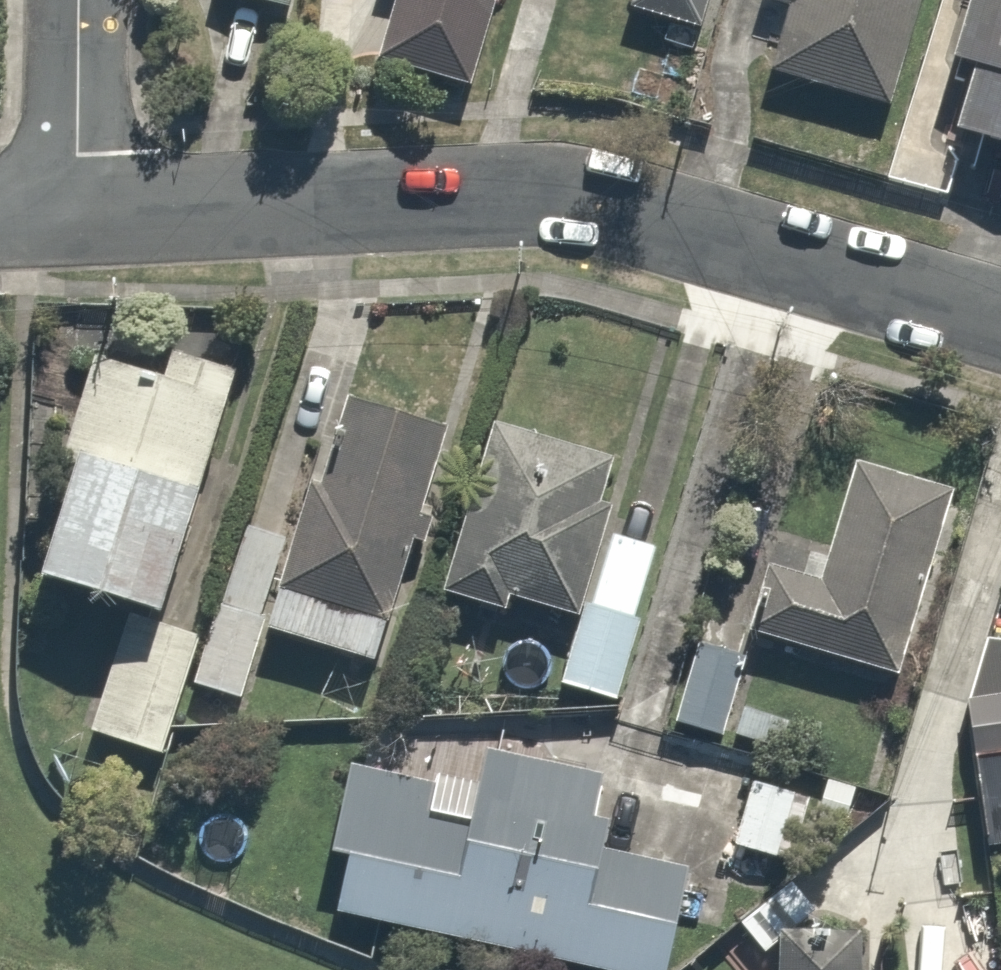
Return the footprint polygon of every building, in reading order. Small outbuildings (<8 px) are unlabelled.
[(373,63),(465,90),(491,0),(391,0),(373,63)] [(620,9),(687,32),(698,0),(624,0),(620,9)] [(751,4),(781,14),(762,72),(878,110),(915,0),(753,0),(751,4)] [(1000,146),(1000,0),(953,0),(938,53),(967,61),(947,130),(1000,146)] [(49,489),(18,570),(120,609),(143,619),(239,370),(168,343),(156,374),(85,347),(33,482),(49,489)] [(360,668),(441,419),(332,383),(252,633),(360,668)] [(575,622),(601,531),(622,454),(484,415),(433,600),(497,618),(502,601),(575,622)] [(953,498),(850,464),(811,579),(758,561),(737,625),(893,677),(953,498)] [(614,700),(657,546),(601,531),(575,622),(558,685),(614,700)] [(197,639),(143,619),(120,609),(74,727),(151,757),(197,639)] [(721,736),(747,659),(692,640),(665,717),(721,736)] [(307,893),(588,969),(668,969),(695,871),(601,845),(618,782),(480,744),(466,795),(344,761),(307,893)] [(984,759),(1000,852),(1000,756),(984,759)] [(809,781),(748,764),(726,846),(786,863),(809,781)] [(835,927),(788,870),(731,916),(773,967),(772,969),(858,969),(860,928),(835,927)] [(881,969),(977,969),(972,909),(877,916),(881,969)]
